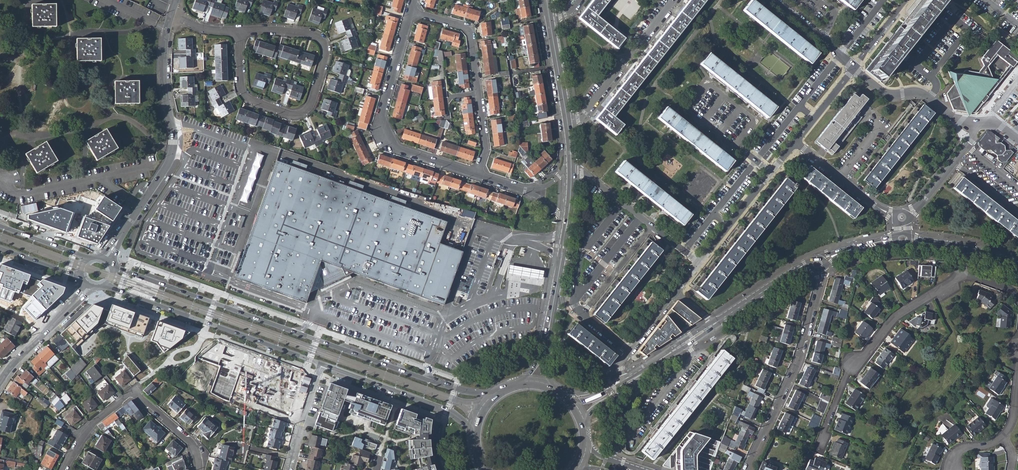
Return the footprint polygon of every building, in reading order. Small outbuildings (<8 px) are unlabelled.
[(209,7),(211,0),(196,0),(193,9),(203,12),(205,5),(209,7)] [(226,18),(229,8),(224,6),(225,5),(215,2),(215,0),(211,0),(209,7),(212,8),(210,14),(221,18),(221,17),(226,18)] [(234,9),(245,13),(247,6),(251,7),(253,0),(237,0),(234,9)] [(264,0),(263,0),(259,13),(269,16),(272,9),(275,11),(278,2),(274,1),(274,3),(264,0)] [(403,0),(393,0),(391,7),(394,7),(393,11),(400,13),(403,0)] [(435,0),(425,0),(424,3),(426,3),(425,6),(433,8),(435,0)] [(515,9),(519,9),(528,7),(527,0),(514,0),(515,9)] [(609,0),(593,0),(578,18),(616,49),(624,38),(596,16),(609,0)] [(705,0),(689,0),(688,1),(687,0),(687,1),(687,2),(686,3),(686,4),(684,7),(694,15),(705,0)] [(772,16),(767,13),(751,0),(750,0),(742,10),(771,33),(811,64),(819,54),(772,16)] [(853,10),(862,0),(840,0),(853,10)] [(944,0),(921,0),(867,68),(881,79),(944,0)] [(56,4),(32,5),(32,27),(56,27),(56,4)] [(298,7),(288,4),(283,17),(294,20),(296,13),(300,14),(303,6),(299,4),(298,7)] [(452,14),(464,17),(468,6),(463,4),(462,7),(454,5),(452,14)] [(472,7),(468,6),(464,17),(477,21),(479,12),(472,10),(472,7)] [(530,17),(528,7),(519,9),(521,18),(530,17)] [(323,12),(313,8),(308,21),(319,24),(321,17),(325,18),(328,10),(324,9),(323,12)] [(612,117),(686,24),(687,23),(677,16),(675,18),(674,17),(673,18),(673,19),(672,20),(673,20),(664,32),(662,31),(662,32),(662,33),(661,34),(662,35),(652,46),(651,45),(650,46),(651,47),(649,48),(650,49),(639,63),(637,63),(637,64),(636,65),(637,66),(625,80),(624,79),(624,80),(624,81),(623,82),(624,83),(614,95),(613,94),(612,95),(611,96),(612,97),(594,119),(615,136),(623,125),(612,117)] [(389,17),(384,33),(393,36),(398,19),(389,17)] [(345,31),(347,35),(355,32),(354,28),(351,29),(347,19),(335,24),(338,34),(345,31)] [(490,23),(480,23),(482,36),(491,35),(490,23)] [(427,27),(418,24),(414,40),(423,43),(427,27)] [(522,27),(524,36),(533,34),(531,25),(522,27)] [(457,41),(458,34),(443,30),(440,39),(452,42),(453,40),(457,41)] [(356,35),(355,32),(347,35),(348,38),(341,41),(345,51),(357,47),(354,37),(356,35)] [(388,52),(393,36),(384,33),(379,49),(388,52)] [(535,44),(533,34),(524,36),(526,46),(535,44)] [(508,39),(508,37),(503,36),(504,47),(509,46),(508,42),(511,42),(511,39),(508,39)] [(186,50),(186,53),(195,53),(195,49),(192,49),(192,38),(178,39),(179,50),(186,50)] [(100,39),(76,39),(77,61),(101,61),(100,39)] [(963,72),(947,69),(953,85),(946,94),(953,110),(974,113),(983,103),(979,101),(984,95),(987,97),(996,86),(987,67),(997,55),(1011,67),(1017,59),(1002,47),(1003,46),(996,40),(982,57),(980,55),(978,59),(982,68),(978,72),(965,70),(963,72)] [(252,51),(263,55),(267,44),(255,41),(252,51)] [(480,42),(482,58),(492,57),(489,41),(480,42)] [(263,55),(275,59),(276,56),(278,48),(267,44),(263,55)] [(537,55),(535,44),(526,46),(528,56),(537,55)] [(214,45),(215,57),(226,56),(226,45),(214,45)] [(291,49),(279,45),(278,48),(276,56),(287,60),(291,49)] [(412,46),(408,63),(416,65),(421,49),(412,46)] [(1003,46),(1002,47),(1017,59),(1017,58),(1003,46)] [(302,53),(291,49),(287,60),(299,64),(302,53)] [(195,57),(195,53),(186,53),(186,57),(179,57),(179,68),(193,68),(192,57),(195,57)] [(314,57),(302,53),(299,64),(311,67),(314,57)] [(776,108),(708,53),(699,64),(768,118),(776,108)] [(378,55),(373,71),(382,74),(387,58),(378,55)] [(455,56),(457,72),(466,71),(464,55),(455,56)] [(538,62),(537,55),(528,56),(529,64),(538,62)] [(215,57),(215,69),(227,69),(226,56),(215,57)] [(494,74),(492,57),(482,58),(484,75),(494,74)] [(347,80),(348,77),(345,76),(347,70),(349,66),(336,62),(333,72),(340,74),(339,78),(347,80)] [(414,73),(416,65),(408,63),(403,79),(412,81),(413,78),(414,73)] [(215,69),(215,81),(227,81),(227,69),(215,69)] [(377,90),(382,74),(373,71),(369,84),(368,83),(367,87),(371,88),(370,88),(377,90)] [(469,88),(466,71),(457,72),(459,89),(462,88),(463,91),(468,90),(467,88),(469,88)] [(542,84),(540,71),(534,72),(535,76),(531,77),(533,86),(542,84)] [(265,82),(268,84),(271,75),(268,74),(267,77),(256,73),(252,86),(262,90),(265,82)] [(188,87),(188,92),(197,91),(197,87),(194,87),(193,76),(180,77),(181,88),(188,87)] [(346,84),(347,80),(339,78),(338,82),(331,79),(328,89),(340,94),(343,83),(346,84)] [(284,88),(288,89),(290,81),(287,79),(286,82),(275,79),(271,91),(281,95),(284,88)] [(485,81),(487,98),(497,97),(494,80),(485,81)] [(138,81),(115,81),(115,104),(139,104),(138,81)] [(303,88),(296,85),(293,84),(294,82),(290,81),(288,89),(291,90),(289,97),(299,101),(303,88)] [(431,82),(433,99),(442,98),(440,81),(431,82)] [(544,94),(542,84),(533,86),(535,95),(544,94)] [(208,92),(210,95),(213,101),(211,102),(213,106),(221,101),(219,98),(225,95),(220,85),(208,92)] [(401,85),(397,101),(406,104),(409,91),(406,90),(407,86),(401,85)] [(410,91),(421,94),(423,88),(412,85),(410,91)] [(197,95),(197,91),(188,92),(188,95),(181,96),(181,106),(194,106),(194,95),(197,95)] [(545,104),(544,94),(535,95),(536,106),(545,104)] [(860,107),(866,99),(861,94),(857,99),(852,95),(810,147),(827,160),(854,125),(853,124),(857,115),(855,113),(860,107)] [(366,96),(362,109),(371,112),(375,99),(366,96)] [(472,117),(470,97),(464,98),(464,104),(461,105),(463,118),(472,117)] [(499,113),(497,97),(487,98),(490,115),(499,113)] [(444,115),(442,98),(433,99),(435,112),(437,112),(438,116),(444,115)] [(334,114),(337,103),(324,99),(321,110),(328,112),(327,116),(335,118),(336,115),(334,114)] [(223,105),(221,101),(213,106),(215,109),(217,115),(220,113),(222,117),(234,111),(229,101),(223,105)] [(402,116),(406,104),(397,101),(392,117),(398,119),(400,115),(402,116)] [(545,104),(536,106),(538,114),(536,114),(537,119),(546,118),(545,113),(547,112),(545,104)] [(873,189),(933,113),(923,105),(917,112),(914,109),(911,113),(914,116),(908,123),(905,121),(902,126),(904,128),(898,136),(895,133),(892,137),(895,140),(889,148),(885,145),(882,149),(885,152),(879,160),(876,157),(873,161),(876,164),(869,172),(866,169),(863,173),(866,176),(863,180),(873,189)] [(657,118),(725,172),(733,162),(665,107),(657,118)] [(250,112),(239,108),(235,119),(247,123),(250,112)] [(359,122),(357,128),(366,130),(367,124),(368,124),(371,112),(362,109),(359,122)] [(262,117),(250,112),(247,123),(258,128),(262,117)] [(273,121),(262,117),(258,128),(270,131),(273,121)] [(474,134),(472,117),(463,118),(465,131),(468,131),(468,134),(474,134)] [(435,125),(443,128),(446,120),(437,120),(435,125)] [(491,121),(492,134),(502,133),(500,120),(491,121)] [(285,126),(273,121),(270,131),(269,133),(281,137),(285,126)] [(319,135),(316,137),(319,145),(323,144),(322,141),(332,137),(326,124),(316,129),(319,135)] [(536,130),(537,134),(541,134),(550,133),(549,124),(540,125),(540,129),(536,130)] [(296,130),(285,126),(281,137),(292,141),(296,130)] [(106,129),(85,141),(97,161),(117,148),(106,129)] [(402,138),(418,143),(420,134),(405,129),(402,138)] [(350,138),(356,151),(364,146),(357,131),(351,134),(352,137),(350,138)] [(1009,150),(1004,151),(1003,146),(999,143),(994,143),(994,135),(989,131),(986,132),(977,143),(977,146),(984,151),(990,150),(996,155),(997,160),(1000,163),(1004,163),(1012,153),(1009,150)] [(316,147),(319,145),(316,137),(312,139),(309,132),(299,137),(305,149),(314,144),(316,147)] [(503,145),(502,133),(492,134),(494,147),(503,145)] [(551,141),(550,133),(541,134),(542,142),(551,141)] [(436,139),(420,134),(418,143),(433,148),(436,139)] [(440,151),(455,156),(458,147),(442,141),(440,151)] [(46,142),(25,154),(37,173),(57,161),(46,142)] [(371,161),(364,146),(356,151),(361,162),(364,161),(365,164),(371,161)] [(474,152),(458,147),(455,156),(471,161),(474,152)] [(545,153),(534,163),(540,170),(551,160),(545,153)] [(376,164),(389,168),(392,159),(379,155),(376,164)] [(400,171),(405,172),(407,165),(402,163),(403,162),(392,159),(389,168),(400,171)] [(508,172),(511,173),(514,164),(494,159),(491,168),(508,173),(508,172)] [(236,271),(234,278),(249,284),(260,288),(265,289),(277,294),(284,296),(290,299),(305,304),(309,293),(324,286),(328,284),(332,282),(337,280),(352,272),(366,278),(420,297),(444,306),(463,252),(445,246),(446,241),(444,240),(449,226),(446,225),(447,223),(404,207),(406,201),(392,196),(390,202),(361,192),(363,186),(349,181),(347,186),(305,171),(307,166),(292,161),(290,166),(276,161),(269,182),(254,223),(243,254),(238,265),(237,269),(236,271)] [(614,172),(682,226),(691,215),(622,161),(614,172)] [(533,176),(540,170),(534,163),(524,171),(530,178),(532,175),(533,176)] [(409,174),(420,178),(423,169),(412,165),(412,166),(407,165),(405,172),(409,173),(409,174)] [(801,176),(853,219),(861,208),(809,166),(801,176)] [(431,181),(436,182),(438,175),(434,173),(423,169),(420,178),(431,181)] [(441,184),(449,187),(452,179),(444,176),(443,176),(438,175),(436,182),(441,184)] [(1017,240),(1017,239),(1017,222),(962,178),(953,188),(1017,240)] [(458,189),(463,191),(465,184),(460,182),(461,181),(452,179),(449,187),(458,190),(458,189)] [(696,291),(706,300),(796,187),(796,186),(794,184),(793,185),(786,179),(782,183),(770,199),(763,206),(760,204),(757,208),(760,211),(754,218),(751,216),(747,220),(750,223),(744,230),(741,228),(738,232),(741,235),(735,242),(731,240),(728,244),(731,247),(725,254),(722,252),(718,256),(722,259),(715,266),(712,264),(709,268),(712,271),(706,278),(703,276),(699,280),(703,283),(696,291)] [(770,199),(782,183),(780,181),(767,197),(770,199)] [(468,194),(469,194),(474,196),(476,196),(479,187),(471,185),(470,185),(465,184),(463,191),(468,193),(468,194)] [(485,198),(490,200),(493,193),(488,191),(488,190),(479,187),(476,196),(485,199),(485,198)] [(495,203),(504,205),(506,196),(498,193),(498,194),(493,193),(490,200),(495,202),(495,203)] [(89,218),(95,201),(79,195),(76,204),(60,198),(57,206),(89,218)] [(512,207),(517,209),(520,201),(515,200),(515,199),(506,196),(504,205),(512,208),(512,207)] [(103,197),(95,210),(112,221),(121,208),(103,197)] [(65,233),(72,213),(60,209),(28,216),(28,219),(65,233)] [(474,218),(475,212),(464,209),(462,215),(474,218)] [(109,226),(84,217),(77,237),(97,244),(109,226)] [(661,250),(651,242),(648,246),(644,244),(641,248),(644,251),(638,258),(635,256),(631,260),(635,263),(628,271),(625,268),(622,272),(625,275),(619,283),(616,280),(612,284),(615,287),(609,295),(596,311),(594,315),(604,323),(661,250)] [(0,265),(0,275),(0,276),(0,287),(1,288),(0,292),(0,298),(11,302),(14,292),(18,294),(19,292),(22,283),(27,285),(30,277),(30,276),(0,265)] [(920,276),(935,277),(935,266),(921,266),(920,276)] [(543,274),(509,267),(507,275),(542,281),(543,274)] [(895,278),(902,289),(908,285),(907,285),(913,280),(907,270),(895,278)] [(831,290),(840,292),(843,284),(848,285),(849,282),(850,282),(851,278),(844,276),(843,280),(836,278),(834,283),(833,283),(831,290)] [(890,289),(885,283),(884,284),(883,282),(884,281),(881,276),(870,283),(879,296),(890,289)] [(22,283),(19,292),(31,296),(39,288),(36,284),(40,281),(30,277),(27,285),(22,283)] [(21,307),(35,321),(63,295),(65,289),(40,281),(36,284),(39,288),(31,296),(21,307)] [(980,300),(990,308),(996,299),(992,296),(992,295),(987,291),(979,289),(977,293),(978,293),(977,297),(981,299),(980,300)] [(829,301),(842,305),(843,301),(838,300),(840,292),(831,290),(830,295),(831,296),(829,301)] [(609,295),(607,293),(594,309),(596,311),(609,295)] [(789,309),(798,312),(801,303),(802,303),(803,299),(796,297),(795,301),(792,300),(789,309)] [(865,313),(873,320),(881,310),(884,306),(874,297),(870,302),(872,304),(865,313)] [(701,318),(678,300),(638,350),(644,356),(701,318)] [(999,326),(1009,327),(1010,317),(1012,317),(1013,311),(1003,304),(996,313),(1000,316),(999,326)] [(92,305),(60,334),(72,346),(97,324),(102,309),(92,305)] [(135,313),(111,305),(105,321),(129,330),(143,335),(149,318),(135,313)] [(787,318),(796,320),(798,312),(789,309),(787,318)] [(820,321),(829,323),(831,315),(836,316),(837,313),(825,310),(823,315),(822,315),(820,321)] [(914,329),(923,331),(928,327),(929,322),(932,323),(932,321),(936,322),(938,316),(933,315),(934,314),(926,312),(926,313),(925,313),(922,315),(921,315),(920,320),(916,319),(909,323),(914,329)] [(14,336),(21,323),(10,317),(3,331),(14,336)] [(818,333),(831,336),(831,333),(827,331),(829,323),(820,321),(818,327),(819,327),(818,333)] [(184,331),(157,322),(151,341),(156,343),(163,352),(182,338),(184,331)] [(856,334),(865,340),(873,330),(863,322),(858,329),(859,330),(856,334)] [(567,334),(608,366),(616,355),(608,349),(592,336),(583,329),(580,327),(575,323),(567,334)] [(782,333),(792,336),(794,327),(785,324),(784,329),(777,327),(776,327),(774,331),(778,332),(782,333)] [(891,345),(904,355),(913,342),(909,339),(910,337),(902,331),(891,345)] [(776,341),(789,345),(792,336),(782,333),(778,332),(776,341)] [(594,333),(592,336),(608,349),(610,346),(594,333)] [(61,346),(65,341),(60,335),(52,341),(56,346),(59,344),(61,346)] [(0,344),(8,352),(14,346),(6,338),(0,344)] [(813,352),(822,355),(824,346),(829,348),(830,344),(818,341),(816,347),(815,346),(813,352)] [(47,346),(37,355),(44,362),(47,365),(52,360),(50,357),(54,354),(47,346)] [(770,356),(779,359),(782,351),(773,347),(770,356)] [(642,451),(652,460),(732,358),(722,350),(716,357),(708,367),(697,381),(689,391),(678,406),(670,415),(658,430),(651,439),(642,451)] [(876,365),(884,371),(894,357),(886,350),(877,362),(876,365)] [(811,361),(820,364),(822,355),(813,352),(811,361)] [(44,369),(43,368),(41,365),(44,362),(37,355),(30,361),(34,366),(32,368),(38,375),(44,369)] [(127,355),(122,361),(134,376),(140,371),(127,355)] [(706,365),(708,367),(716,357),(714,356),(706,365)] [(767,365),(776,368),(779,359),(770,356),(767,365)] [(81,358),(70,369),(76,376),(77,374),(86,364),(84,361),(81,358)] [(101,375),(104,373),(96,363),(86,371),(91,378),(88,380),(91,384),(101,376),(101,375)] [(121,386),(133,377),(126,368),(114,378),(121,386)] [(806,368),(802,376),(810,380),(814,371),(806,368)] [(835,368),(833,374),(839,376),(841,373),(840,370),(835,368)] [(67,372),(73,378),(76,376),(70,369),(67,372)] [(759,378),(767,382),(771,374),(763,370),(759,378)] [(860,384),(868,390),(873,383),(875,384),(879,379),(877,378),(878,376),(870,370),(865,376),(866,376),(860,384)] [(989,388),(999,394),(1003,388),(1002,388),(1006,381),(1004,380),(1006,376),(996,370),(994,373),(997,375),(989,388)] [(18,376),(14,380),(21,385),(24,382),(27,384),(33,377),(26,371),(20,377),(18,376)] [(823,374),(838,380),(839,376),(833,374),(825,371),(823,374)] [(798,385),(806,389),(810,380),(802,376),(798,385)] [(162,384),(164,382),(156,378),(142,390),(148,395),(161,383),(162,384)] [(755,387),(763,391),(767,382),(759,378),(755,387)] [(687,389),(689,391),(697,381),(694,380),(687,389)] [(13,382),(7,391),(15,397),(19,392),(24,396),(27,392),(13,382)] [(384,424),(391,405),(356,393),(355,397),(345,395),(347,389),(330,383),(315,424),(332,430),(343,399),(350,402),(349,405),(350,405),(348,408),(351,409),(350,412),(384,424)] [(108,384),(97,393),(103,401),(114,392),(108,384)] [(749,405),(757,409),(759,403),(758,402),(761,397),(749,391),(751,388),(743,384),(741,390),(748,393),(747,395),(752,397),(749,405)] [(791,398),(800,402),(804,393),(795,390),(791,398)] [(845,405),(855,412),(865,398),(855,390),(845,405)] [(60,399),(57,396),(52,401),(51,403),(59,411),(68,403),(67,402),(71,399),(66,393),(60,399)] [(821,399),(828,402),(830,398),(821,393),(819,398),(821,399)] [(174,395),(167,404),(177,413),(184,404),(174,395)] [(43,397),(41,399),(48,405),(51,403),(43,397)] [(90,397),(82,404),(88,412),(97,405),(90,397)] [(1004,406),(990,397),(986,404),(986,406),(989,407),(985,413),(994,419),(1000,410),(1001,410),(1004,406)] [(37,400),(46,407),(48,405),(41,399),(38,398),(37,400)] [(787,406),(796,411),(800,402),(791,398),(787,406)] [(828,402),(821,399),(816,410),(824,414),(828,402)] [(142,416),(130,400),(114,413),(118,418),(124,413),(125,414),(127,412),(129,416),(130,415),(132,414),(136,420),(142,416)] [(237,408),(256,415),(258,411),(239,403),(237,408)] [(668,413),(670,415),(678,406),(675,404),(668,413)] [(740,414),(750,419),(753,414),(754,415),(757,409),(749,405),(745,412),(734,406),(732,414),(738,417),(740,414)] [(80,417),(83,414),(76,406),(73,408),(74,409),(65,417),(71,426),(81,418),(80,417)] [(195,417),(186,409),(179,417),(188,425),(195,417)] [(435,469),(433,464),(430,464),(429,456),(432,455),(430,447),(430,433),(431,420),(401,409),(394,428),(410,434),(411,432),(414,433),(414,434),(419,434),(419,437),(416,437),(416,439),(409,439),(409,449),(411,459),(425,456),(427,464),(424,465),(424,466),(415,469),(413,469),(435,469)] [(0,428),(0,430),(10,432),(11,427),(10,427),(11,423),(14,423),(16,419),(18,415),(2,410),(1,415),(2,415),(0,423),(0,424),(1,424),(0,428)] [(780,421),(789,425),(793,416),(785,412),(780,421)] [(117,426),(121,423),(118,418),(114,413),(97,425),(99,428),(100,430),(105,432),(112,437),(113,436),(107,428),(114,423),(117,426)] [(739,434),(747,438),(749,433),(752,435),(755,429),(737,420),(738,417),(732,414),(730,419),(736,422),(735,423),(743,427),(739,434)] [(964,425),(973,436),(985,425),(976,414),(964,425)] [(822,418),(814,415),(811,421),(819,425),(822,418)] [(834,431),(847,436),(853,420),(842,415),(839,421),(838,421),(834,431)] [(205,417),(196,427),(204,433),(203,435),(207,439),(217,428),(205,417)] [(273,417),(270,427),(282,430),(283,430),(284,426),(286,426),(287,423),(273,417)] [(150,421),(142,429),(157,442),(164,433),(150,421)] [(785,433),(789,425),(780,421),(777,429),(785,433)] [(808,425),(817,430),(819,425),(811,421),(810,421),(808,425)] [(942,433),(948,443),(962,433),(955,424),(942,433)] [(269,427),(267,437),(281,440),(282,437),(280,437),(282,430),(270,427),(269,427)] [(649,438),(651,439),(658,430),(656,428),(649,438)] [(57,429),(50,440),(49,440),(47,443),(58,449),(59,446),(61,447),(67,435),(57,429)] [(675,448),(676,469),(708,469),(695,465),(695,460),(709,465),(711,460),(695,454),(698,451),(712,456),(714,451),(701,446),(705,442),(716,446),(718,441),(689,431),(689,432),(686,436),(689,438),(681,447),(678,445),(675,448)] [(735,446),(742,449),(745,445),(744,444),(747,438),(739,434),(735,442),(723,436),(721,443),(727,446),(733,449),(735,446)] [(102,435),(95,447),(103,452),(110,440),(102,435)] [(355,435),(352,445),(362,449),(364,445),(375,449),(377,443),(355,435)] [(319,449),(322,438),(321,438),(312,436),(310,442),(309,442),(308,446),(312,447),(319,449)] [(281,445),(282,441),(281,440),(267,437),(265,446),(277,449),(279,444),(281,445)] [(172,440),(165,448),(168,450),(174,456),(181,448),(172,440)] [(830,455),(841,460),(847,444),(838,440),(836,444),(835,443),(830,455)] [(33,462),(37,463),(37,461),(40,462),(42,446),(36,443),(36,446),(35,452),(33,462)] [(925,459),(936,464),(938,459),(937,459),(940,452),(941,453),(943,448),(932,443),(925,459)] [(222,444),(218,459),(228,461),(230,462),(234,447),(222,444)] [(321,458),(323,449),(319,449),(312,447),(310,455),(308,454),(307,459),(317,461),(318,457),(321,458)] [(387,448),(384,457),(381,469),(389,469),(392,459),(395,459),(394,450),(387,448)] [(726,463),(734,467),(737,462),(738,462),(741,457),(727,450),(725,453),(730,456),(726,463)] [(81,463),(94,469),(96,469),(102,459),(88,451),(81,463)] [(52,452),(50,456),(46,454),(41,463),(47,467),(45,469),(50,469),(58,455),(52,452)] [(353,455),(350,464),(355,465),(362,467),(363,461),(368,463),(370,455),(359,452),(358,456),(353,455)] [(979,469),(993,469),(992,458),(989,458),(988,454),(976,455),(976,458),(980,458),(980,462),(977,462),(978,469),(979,469)] [(264,469),(265,469),(274,469),(276,461),(273,461),(274,457),(265,455),(265,458),(266,459),(264,469)] [(670,456),(662,465),(670,468),(670,456)] [(226,465),(227,466),(228,461),(218,459),(214,458),(213,462),(214,462),(212,469),(225,469),(226,465)] [(15,461),(1,459),(0,459),(0,469),(3,469),(3,465),(14,467),(15,465),(15,461)] [(174,469),(188,469),(185,469),(185,467),(183,459),(172,464),(174,469)] [(319,461),(317,461),(307,459),(306,463),(307,463),(306,469),(307,469),(317,469),(319,461)] [(826,464),(814,459),(812,462),(808,460),(804,469),(823,469),(826,464)] [(775,468),(762,462),(758,469),(775,469),(775,468)] [(798,466),(789,462),(786,469),(796,469),(798,466)]
